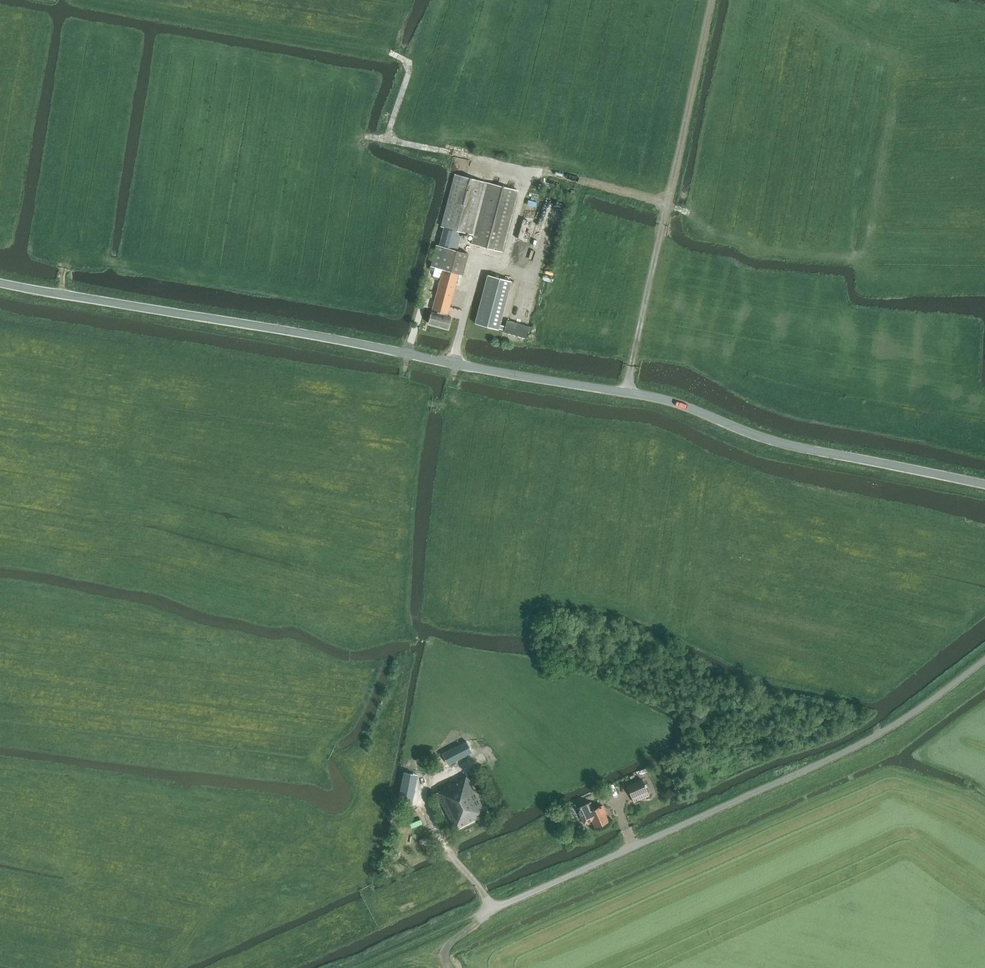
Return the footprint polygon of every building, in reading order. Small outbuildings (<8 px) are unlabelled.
[(462,232),(473,235),(488,183),(455,174),(441,227),(444,227),(439,245),(445,247),(456,250),(462,232)] [(471,244),(502,252),(518,190),(488,183),(473,235),(471,244)] [(534,199),(529,214),(537,217),(541,201),(534,199)] [(441,312),(440,314),(432,312),(428,323),(448,328),(451,317),(446,315),(446,313),(448,314),(459,274),(462,275),(468,253),(456,250),(445,247),(439,268),(443,270),(432,310),(441,312)] [(515,256),(524,258),(525,252),(516,250),(515,256)] [(511,280),(487,273),(474,322),(497,328),(511,280)] [(507,320),(504,332),(527,338),(530,327),(507,320)] [(453,753),(445,758),(450,768),(458,764),(459,766),(475,757),(469,746),(454,754),(453,753)] [(664,767),(656,771),(661,782),(669,779),(664,767)] [(437,793),(455,829),(486,813),(466,776),(444,787),(445,789),(437,793)] [(652,778),(657,789),(662,787),(657,776),(652,778)] [(400,796),(405,805),(409,802),(412,807),(425,800),(414,778),(400,785),(404,794),(400,796)] [(630,792),(635,802),(650,795),(646,786),(630,792)] [(605,814),(606,814),(603,806),(594,810),(591,803),(577,809),(584,824),(592,821),(595,827),(609,821),(605,814)] [(394,820),(404,822),(406,813),(396,811),(394,820)]
